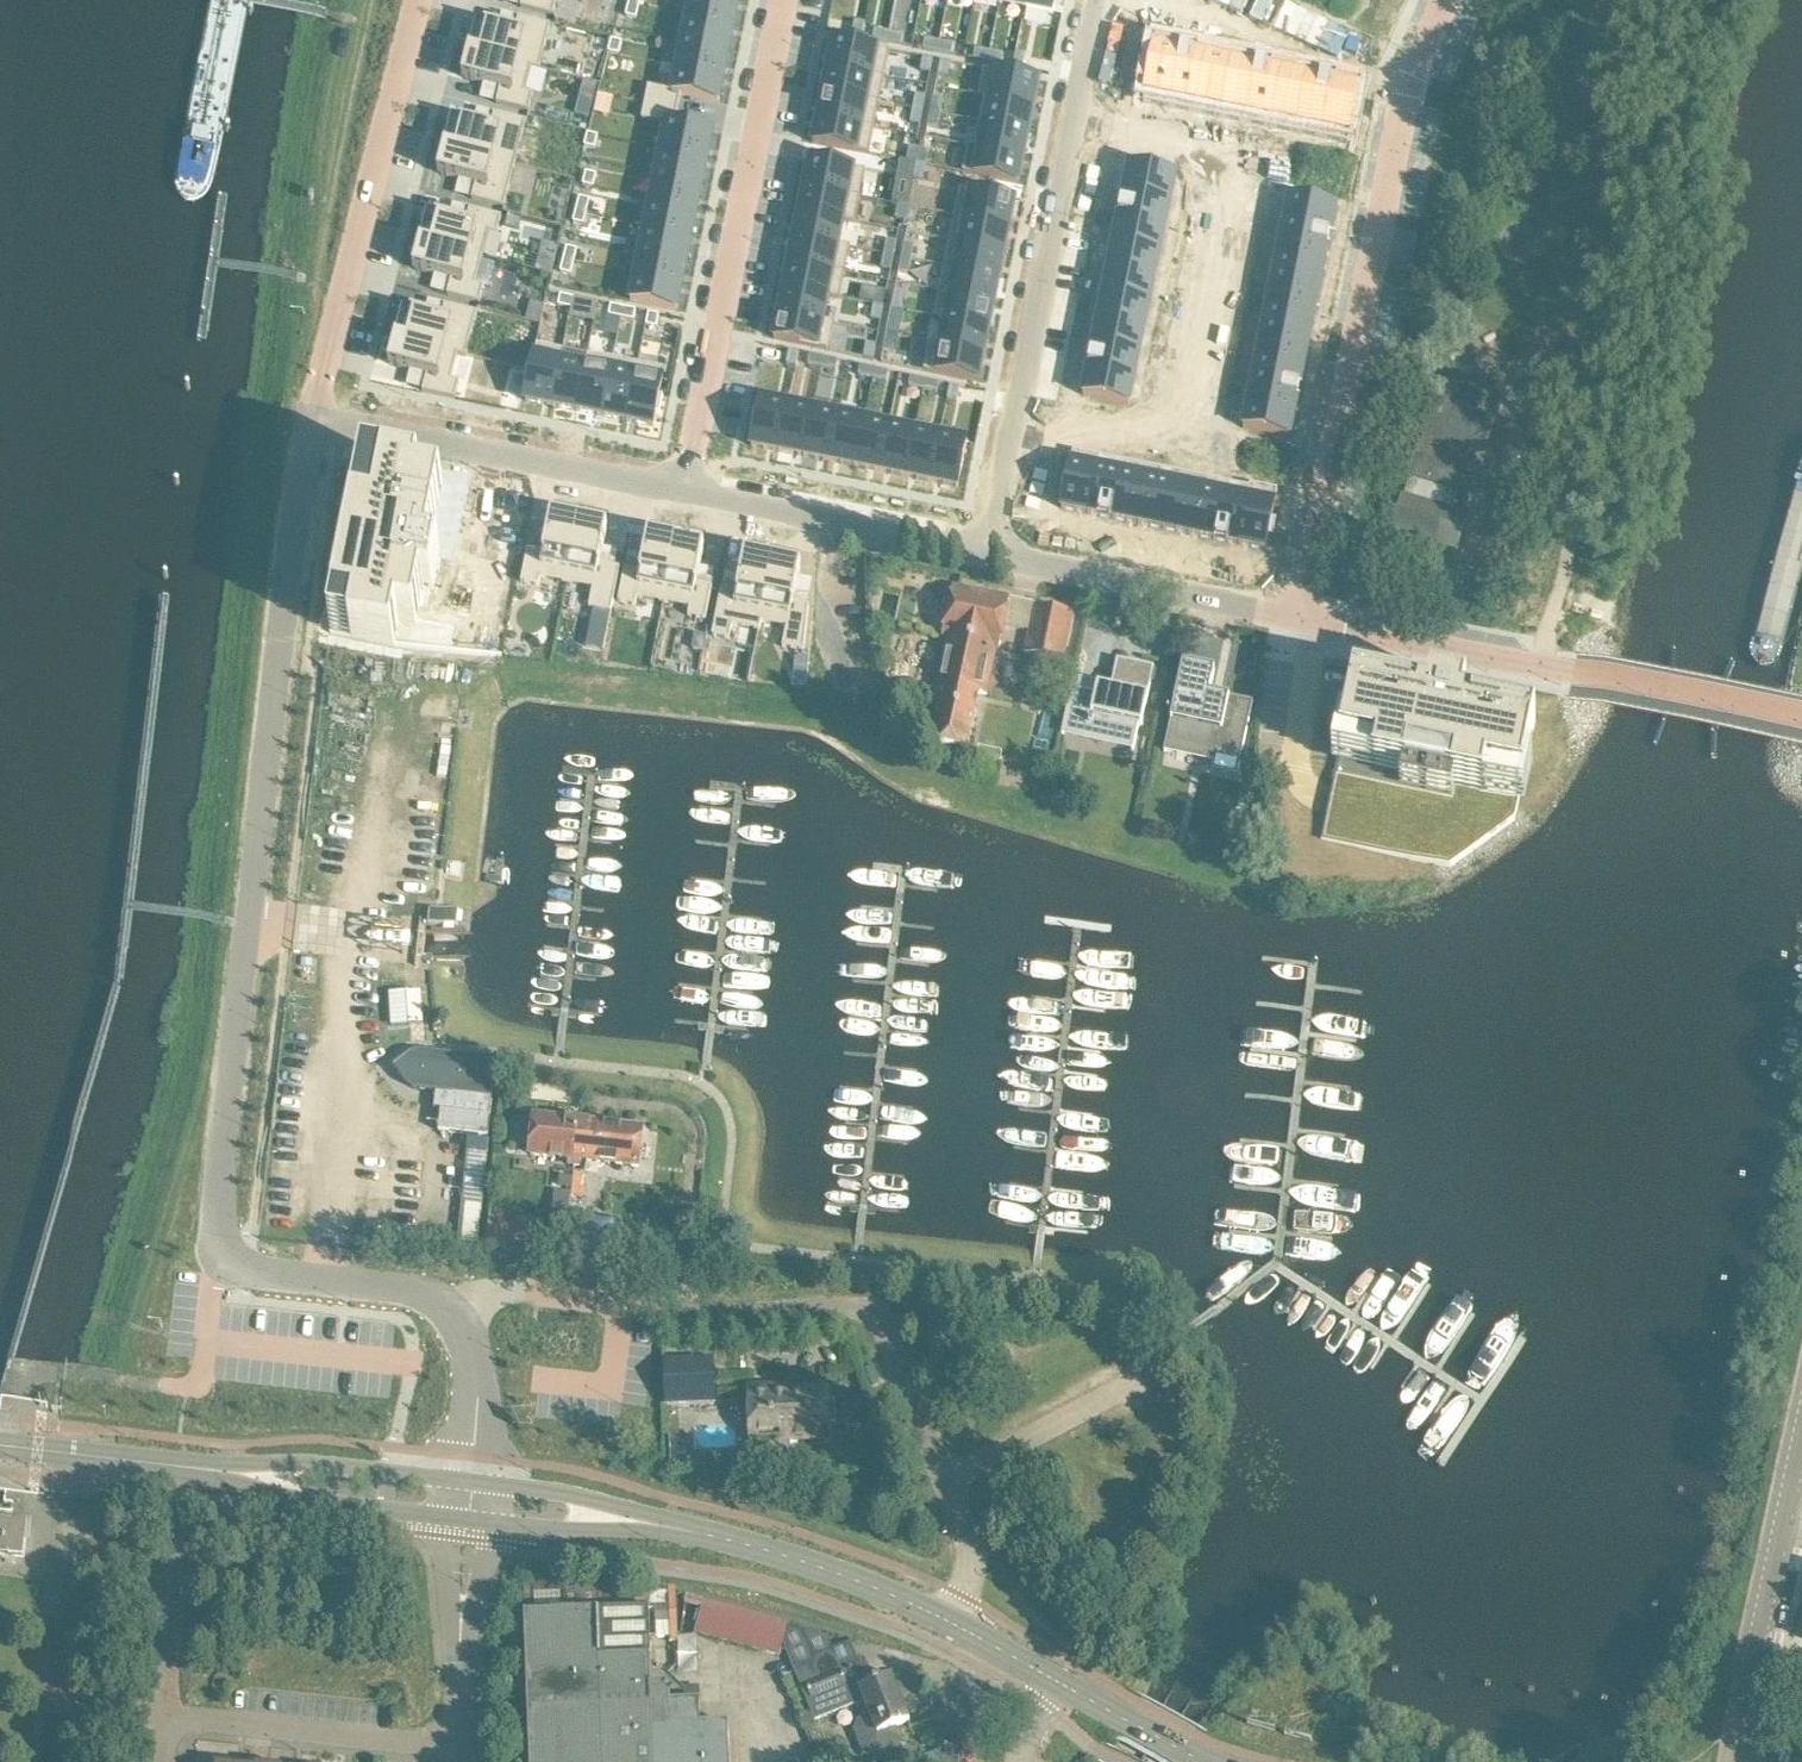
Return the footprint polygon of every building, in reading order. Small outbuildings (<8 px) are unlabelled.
[(521,9),(554,17),(558,0),(523,0),(521,9)] [(688,17),(735,27),(740,2),(732,0),(692,0),(688,17)] [(1000,5),(1025,10),(1027,0),(1001,0),(1000,5)] [(1025,10),(1054,15),(1057,0),(1027,0),(1025,10)] [(1310,0),(1333,12),(1339,0),(1310,0)] [(630,5),(626,18),(637,20),(640,8),(630,5)] [(688,17),(683,43),(730,52),(735,27),(688,17)] [(477,24),(470,52),(532,68),(532,69),(540,71),(551,26),(519,18),(515,34),(477,24)] [(856,22),(853,36),(862,38),(865,24),(856,22)] [(875,31),(873,40),(888,43),(889,33),(875,31)] [(889,33),(888,43),(902,46),(904,36),(889,33)] [(612,41),(609,53),(619,56),(623,44),(612,41)] [(834,41),(829,67),(885,78),(890,52),(834,41)] [(926,41),(924,50),(938,53),(940,43),(926,41)] [(683,43),(678,68),(725,77),(730,52),(683,43)] [(940,43),(938,53),(952,56),(954,46),(940,43)] [(1149,77),(1144,103),(1170,108),(1182,50),(1155,45),(1152,60),(1148,59),(1144,76),(1149,77)] [(1182,50),(1170,108),(1195,113),(1207,56),(1182,50)] [(976,51),(974,60),(988,63),(990,54),(976,51)] [(470,52),(463,79),(501,89),(497,105),(529,113),(534,96),(525,94),(532,69),(532,68),(470,52)] [(990,54),(988,63),(1003,66),(1004,56),(990,54)] [(1016,54),(1013,68),(1023,70),(1026,56),(1016,54)] [(1207,56),(1195,113),(1220,118),(1232,61),(1207,56)] [(924,59),(921,73),(931,75),(934,61),(924,59)] [(1232,61),(1220,118),(1246,123),(1257,66),(1232,61)] [(942,62),(939,76),(949,78),(951,64),(942,62)] [(1257,66),(1246,123),(1271,128),(1282,71),(1257,66)] [(829,67),(824,92),(880,103),(885,78),(829,67)] [(649,88),(646,104),(679,111),(682,96),(719,104),(725,77),(678,68),(673,93),(649,88)] [(984,71),(979,98),(984,99),(984,98),(1035,108),(1040,82),(984,71)] [(1282,71),(1271,128),(1296,134),(1308,76),(1282,71)] [(1308,76),(1296,134),(1321,139),(1333,81),(1308,76)] [(1333,81),(1321,139),(1348,144),(1353,118),(1358,119),(1361,102),(1356,101),(1359,86),(1333,81)] [(599,87),(585,83),(581,97),(595,101),(599,87)] [(824,92),(819,117),(875,128),(880,103),(824,92)] [(916,96),(914,110),(923,112),(926,98),(916,96)] [(984,99),(979,123),(1029,133),(1035,108),(984,98),(984,99)] [(934,100),(931,114),(941,116),(944,102),(934,100)] [(646,104),(642,120),(667,125),(662,150),(708,159),(714,133),(676,125),(679,111),(646,104)] [(914,110),(911,124),(920,126),(923,112),(914,110)] [(453,120),(445,147),(516,165),(527,122),(494,114),(490,129),(453,120)] [(931,114),(928,128),(938,130),(941,116),(931,114)] [(819,117),(813,144),(869,155),(875,128),(819,117)] [(974,147),(974,149),(1024,159),(1029,133),(979,123),(974,147)] [(588,135),(585,147),(595,150),(599,137),(588,135)] [(969,146),(963,174),(1019,185),(1024,159),(974,149),(974,147),(969,146)] [(445,147),(438,175),(476,185),(472,200),(505,209),(516,165),(445,147)] [(910,148),(907,162),(917,164),(920,150),(910,148)] [(662,150),(657,175),(703,184),(708,159),(662,150)] [(920,150),(917,164),(926,166),(929,152),(920,150)] [(1151,150),(1148,163),(1159,165),(1161,152),(1151,150)] [(1173,157),(1171,167),(1184,170),(1186,160),(1173,157)] [(810,160),(805,186),(861,198),(866,171),(810,160)] [(1186,160),(1184,170),(1196,173),(1198,162),(1186,160)] [(914,179),(917,165),(917,164),(907,162),(900,161),(897,176),(914,179)] [(917,165),(914,179),(924,181),(927,167),(917,165)] [(1129,167),(1124,193),(1170,203),(1176,176),(1129,167)] [(1224,167),(1222,177),(1234,180),(1236,170),(1224,167)] [(1236,170),(1234,180),(1247,183),(1249,172),(1236,170)] [(587,173),(583,186),(594,189),(597,176),(587,173)] [(657,175),(652,200),(698,210),(703,184),(657,175)] [(1274,177),(1272,188),(1285,190),(1287,180),(1274,177)] [(1287,180),(1285,190),(1297,193),(1299,182),(1287,180)] [(1312,183),(1310,195),(1320,197),(1323,185),(1312,183)] [(805,186),(800,212),(844,221),(844,222),(855,224),(861,198),(805,186)] [(960,190),(955,217),(1010,228),(1016,202),(960,190)] [(1124,193),(1119,218),(1165,228),(1170,203),(1124,193)] [(580,199),(577,211),(587,214),(591,201),(580,199)] [(1217,199),(1214,211),(1225,213),(1227,201),(1217,199)] [(1290,199),(1284,226),(1331,235),(1336,209),(1290,199)] [(652,200),(646,225),(693,235),(698,210),(652,200)] [(1235,202),(1232,215),(1243,217),(1245,204),(1235,202)] [(899,206),(896,220),(905,221),(908,207),(899,206)] [(908,207),(905,221),(915,223),(918,209),(908,207)] [(428,215),(421,243),(483,259),(490,233),(498,235),(502,218),(470,209),(466,225),(428,215)] [(577,211),(574,223),(584,226),(587,214),(577,211)] [(1214,211),(1212,224),(1222,226),(1225,213),(1214,211)] [(800,212),(795,237),(839,246),(840,245),(844,222),(844,221),(800,212)] [(1232,215),(1230,227),(1240,229),(1243,217),(1232,215)] [(955,217),(950,242),(1005,253),(1010,228),(955,217)] [(1119,218),(1114,244),(1160,253),(1165,228),(1119,218)] [(646,225),(641,251),(688,260),(693,235),(646,225)] [(1284,226),(1279,251),(1326,260),(1331,235),(1284,226)] [(795,237),(790,262),(845,273),(851,247),(840,245),(839,246),(795,237)] [(887,241),(885,255),(894,257),(897,243),(887,241)] [(950,242),(945,267),(1000,278),(1005,253),(950,242)] [(421,243),(414,271),(452,280),(448,296),(480,304),(485,287),(476,285),(483,259),(421,243)] [(1114,244),(1109,269),(1155,278),(1160,253),(1114,244)] [(905,245),(902,259),(912,261),(915,246),(905,245)] [(567,248),(564,261),(575,263),(578,251),(567,248)] [(1207,249),(1204,262),(1215,264),(1217,252),(1207,249)] [(641,251),(636,276),(683,285),(688,260),(641,251)] [(1279,251),(1274,276),(1321,285),(1326,260),(1279,251)] [(1225,253),(1222,266),(1233,268),(1235,255),(1225,253)] [(885,255),(882,269),(892,271),(894,257),(885,255)] [(902,259),(899,273),(909,275),(912,261),(902,259)] [(564,261),(561,273),(571,276),(575,263),(564,261)] [(790,262),(785,287),(829,296),(829,298),(840,300),(845,273),(790,262)] [(1204,262),(1202,275),(1212,277),(1215,264),(1204,262)] [(1222,266),(1220,278),(1230,280),(1233,268),(1222,266)] [(945,267),(939,293),(995,303),(1000,278),(945,267)] [(1109,269),(1104,294),(1150,303),(1155,278),(1109,269)] [(636,276),(631,302),(678,312),(683,285),(636,276)] [(1274,276),(1269,301),(1316,311),(1321,285),(1274,276)] [(785,287),(780,313),(824,322),(824,320),(829,298),(829,296),(785,287)] [(884,307),(887,293),(877,291),(874,306),(884,307)] [(939,293),(934,319),(945,321),(946,320),(990,329),(995,303),(939,293)] [(1104,294),(1099,319),(1145,329),(1150,303),(1104,294)] [(895,295),(892,309),(902,311),(905,297),(895,295)] [(561,296),(559,307),(571,309),(574,299),(561,296)] [(574,299),(571,309),(584,312),(586,301),(574,299)] [(1201,300),(1198,313),(1209,315),(1211,303),(1201,300)] [(1269,301),(1264,326),(1311,336),(1316,311),(1269,301)] [(545,307),(531,303),(527,321),(540,325),(545,307)] [(1211,303),(1209,315),(1219,317),(1221,305),(1211,303)] [(404,311),(396,339),(459,355),(458,356),(467,358),(478,314),(445,305),(441,321),(404,311)] [(874,306),(872,320),(881,322),(884,307),(874,306)] [(612,307),(609,317),(622,320),(624,309),(612,307)] [(624,309),(622,320),(634,322),(637,312),(624,309)] [(904,311),(902,311),(892,309),(887,334),(899,337),(904,311)] [(780,313),(774,339),(830,350),(836,323),(824,320),(824,322),(780,313)] [(1198,313),(1196,326),(1206,328),(1209,315),(1198,313)] [(649,314),(647,327),(657,329),(660,316),(649,314)] [(1209,315),(1206,328),(1216,329),(1219,317),(1209,315)] [(1099,319),(1094,344),(1140,354),(1145,329),(1099,319)] [(941,344),(941,345),(985,354),(990,329),(946,320),(945,321),(941,344)] [(1264,326),(1259,352),(1305,361),(1311,336),(1264,326)] [(895,354),(899,337),(887,334),(883,351),(895,354)] [(1189,338),(1186,350),(1197,353),(1199,340),(1189,338)] [(396,339),(389,366),(427,376),(423,391),(456,400),(460,383),(452,381),(458,356),(459,355),(396,339)] [(1207,341),(1204,354),(1215,356),(1217,343),(1207,341)] [(930,342),(924,369),(980,380),(985,354),(941,345),(941,344),(930,342)] [(867,343),(864,357),(874,359),(877,345),(867,343)] [(537,344),(526,402),(552,407),(561,361),(562,361),(565,350),(537,344)] [(1094,344),(1088,370),(1135,379),(1140,354),(1094,344)] [(790,350),(787,364),(797,366),(799,352),(790,350)] [(1259,352),(1254,377),(1300,386),(1305,361),(1259,352)] [(587,366),(577,412),(602,417),(614,360),(588,354),(585,365),(587,366)] [(810,354),(808,364),(823,367),(825,357),(810,354)] [(825,357),(823,367),(837,370),(839,360),(825,357)] [(614,360),(602,417),(628,422),(639,365),(614,360)] [(561,361),(552,407),(577,412),(587,366),(585,365),(562,361),(561,361)] [(639,365),(628,422),(654,428),(657,413),(660,413),(664,397),(660,396),(665,370),(639,365)] [(861,365),(859,374),(873,377),(875,367),(861,365)] [(875,367),(873,377),(887,380),(889,370),(875,367)] [(1088,370),(1083,396),(1130,405),(1135,379),(1088,370)] [(911,375),(909,384),(923,387),(925,378),(911,375)] [(1181,376),(1179,388),(1189,390),(1191,378),(1181,376)] [(1254,377),(1249,402),(1295,411),(1300,386),(1254,377)] [(925,378),(923,387),(937,390),(939,380),(925,378)] [(1199,379),(1197,392),(1207,394),(1209,381),(1199,379)] [(1403,496),(1393,531),(1457,550),(1467,516),(1453,511),(1458,492),(1463,494),(1470,470),(1465,469),(1471,450),(1485,455),(1495,420),(1478,415),(1484,393),(1440,380),(1433,402),(1431,401),(1421,435),(1423,436),(1418,455),(1416,455),(1410,478),(1411,478),(1405,497),(1403,496)] [(950,383),(948,397),(957,399),(960,385),(950,383)] [(1179,388),(1176,401),(1186,403),(1189,390),(1179,388)] [(1197,392),(1194,404),(1204,406),(1207,394),(1197,392)] [(761,399),(751,447),(779,453),(789,405),(761,399)] [(1249,402),(1244,428),(1290,438),(1295,411),(1249,402)] [(789,405),(779,453),(804,458),(814,410),(789,405)] [(1100,407),(1097,420),(1107,422),(1110,409),(1100,407)] [(814,410),(804,458),(830,463),(839,415),(814,410)] [(1122,412),(1120,422),(1133,425),(1135,414),(1122,412)] [(1135,414),(1133,425),(1145,427),(1147,417),(1135,414)] [(839,415),(830,463),(855,468),(864,420),(839,415)] [(864,420),(855,468),(880,473),(890,425),(864,420)] [(1172,422),(1170,432),(1183,435),(1185,424),(1172,422)] [(1185,424),(1183,435),(1195,437),(1198,427),(1185,424)] [(890,425),(880,473),(905,478),(915,430),(890,425)] [(915,430),(905,478),(930,483),(940,435),(915,430)] [(1223,432),(1221,442),(1234,445),(1236,435),(1223,432)] [(940,435),(930,483),(958,489),(968,441),(940,435)] [(1236,435),(1234,445),(1246,447),(1248,437),(1236,435)] [(1261,440),(1258,452),(1269,454),(1271,442),(1261,440)] [(1063,477),(1060,494),(1065,495),(1062,510),(1088,515),(1100,457),(1073,452),(1068,478),(1063,477)] [(1100,457),(1088,515),(1113,520),(1125,462),(1100,457)] [(1125,462),(1113,520),(1139,525),(1150,467),(1125,462)] [(365,463),(330,633),(395,646),(399,621),(416,625),(424,588),(434,590),(434,588),(433,588),(434,583),(435,584),(436,581),(434,581),(435,577),(437,577),(437,575),(436,574),(436,570),(438,570),(438,568),(437,568),(438,563),(439,564),(440,561),(438,561),(439,557),(441,557),(441,556),(449,558),(454,530),(450,529),(457,493),(454,493),(443,490),(444,488),(420,483),(421,475),(421,474),(365,463)] [(1150,467),(1139,525),(1164,530),(1176,472),(1150,467)] [(1176,472),(1164,530),(1189,535),(1201,477),(1176,472)] [(1201,477),(1189,535),(1214,540),(1226,483),(1201,477)] [(1226,483),(1214,540),(1239,545),(1251,488),(1250,487),(1226,483)] [(1251,488),(1239,545),(1266,551),(1269,536),(1274,537),(1277,520),(1272,519),(1278,490),(1250,484),(1250,487),(1251,488)] [(528,550),(522,583),(539,586),(541,578),(567,583),(580,521),(552,515),(544,553),(528,550)] [(580,521),(567,583),(594,589),(590,608),(594,609),(612,613),(621,568),(600,564),(608,526),(580,521)] [(625,570),(619,602),(636,606),(638,598),(664,603),(677,540),(649,534),(641,573),(625,570)] [(677,540),(664,603),(690,608),(689,617),(706,620),(713,587),(697,584),(705,546),(677,540)] [(722,589),(713,636),(730,639),(733,625),(760,631),(762,623),(761,622),(773,559),(745,554),(738,592),(722,589)] [(773,559),(761,622),(762,623),(787,628),(783,648),(805,652),(809,607),(794,603),(801,565),(773,559)] [(943,686),(931,742),(968,750),(980,694),(984,695),(994,647),(1000,648),(1006,623),(1010,599),(953,587),(943,636),(949,637),(939,685),(943,686)] [(1036,605),(1026,654),(1031,655),(1027,675),(1059,681),(1074,613),(1036,605)] [(604,650),(612,613),(594,609),(587,646),(604,650)] [(709,637),(697,635),(694,650),(706,653),(709,637)] [(1074,678),(1062,736),(1064,736),(1067,722),(1089,726),(1088,735),(1133,745),(1132,750),(1134,751),(1139,725),(1142,725),(1155,668),(1118,660),(1117,661),(1119,662),(1113,686),(1099,683),(1096,694),(1074,689),(1076,678),(1074,678)] [(1184,663),(1165,752),(1166,753),(1168,747),(1216,757),(1218,751),(1242,757),(1253,702),(1252,702),(1251,704),(1229,699),(1229,697),(1210,693),(1215,670),(1184,663)] [(1354,683),(1322,840),(1451,867),(1515,820),(1536,721),(1464,706),(1467,691),(1464,691),(1464,692),(1460,692),(1460,690),(1458,690),(1457,691),(1453,690),(1454,689),(1451,688),(1451,690),(1447,689),(1447,687),(1445,687),(1444,688),(1440,687),(1440,686),(1438,685),(1438,687),(1433,686),(1434,684),(1431,684),(1431,686),(1391,677),(1388,690),(1354,683)] [(458,930),(460,915),(431,912),(429,927),(458,930)] [(415,1089),(418,1090),(437,1092),(435,1109),(434,1109),(434,1111),(442,1111),(440,1131),(489,1137),(497,1059),(422,1051),(419,1051),(417,1051),(414,1052),(412,1053),(410,1054),(393,1068),(405,1083),(407,1085),(409,1086),(413,1088),(415,1089)] [(575,1165),(580,1122),(536,1117),(531,1155),(570,1159),(569,1165),(575,1165)] [(643,1130),(614,1126),(580,1122),(575,1165),(581,1166),(581,1160),(639,1167),(643,1130)] [(469,1139),(467,1162),(486,1164),(489,1141),(469,1139)] [(485,1175),(465,1173),(458,1242),(478,1244),(485,1175)] [(568,1232),(570,1209),(553,1207),(550,1229),(559,1231),(568,1232)] [(559,1231),(558,1245),(580,1248),(583,1248),(613,1252),(618,1220),(584,1216),(584,1211),(570,1209),(568,1232),(559,1231)] [(542,1222),(511,1218),(511,1212),(493,1210),(490,1238),(539,1243),(542,1222)] [(718,1360),(666,1362),(667,1405),(719,1403),(718,1360)] [(789,1440),(831,1438),(829,1390),(789,1391),(788,1385),(749,1387),(751,1433),(789,1432),(789,1440)] [(11,1534),(1,1532),(0,1540),(0,1554),(19,1556),(22,1535),(11,1534)] [(650,1637),(649,1609),(656,1609),(657,1638),(675,1637),(673,1592),(648,1593),(648,1580),(525,1585),(531,1761),(730,1761),(729,1725),(701,1726),(700,1703),(671,1704),(670,1697),(659,1687),(652,1687),(650,1637)] [(854,1690),(861,1688),(857,1680),(847,1684),(841,1669),(817,1679),(811,1666),(795,1672),(814,1721),(860,1703),(854,1690)] [(891,1676),(861,1688),(854,1690),(860,1703),(865,1718),(858,1721),(853,1730),(862,1754),(873,1757),(896,1748),(902,1738),(897,1727),(910,1721),(891,1676)] [(798,1761),(826,1761),(822,1750),(798,1760),(798,1761)]
